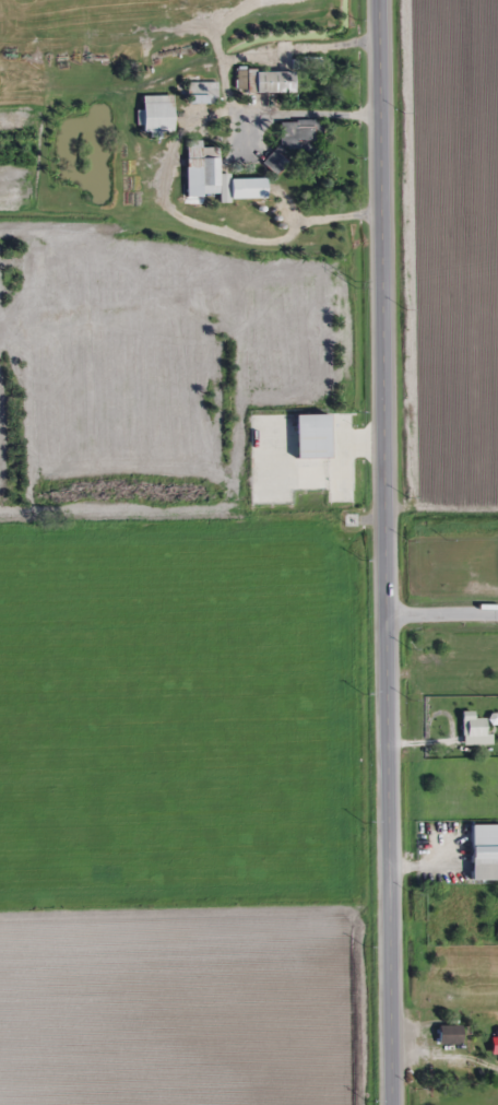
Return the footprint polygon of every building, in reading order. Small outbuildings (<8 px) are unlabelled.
[(236,71),(236,93),(293,93),(293,71),(236,71)] [(218,104),(218,80),(186,80),(186,104),(218,104)] [(172,97),(142,97),(142,137),(172,137),(172,97)] [(317,148),(317,122),(280,122),(280,148),(317,148)] [(202,149),(202,141),(186,141),(186,197),(219,198),(220,149),(202,149)] [(275,172),(285,161),(275,151),(264,162),(275,172)] [(229,180),(229,200),(265,200),(265,180),(229,180)] [(485,737),(483,719),(472,721),(471,717),(462,719),(466,740),(485,737)] [(466,1044),(466,1025),(437,1025),(437,1044),(466,1044)]
